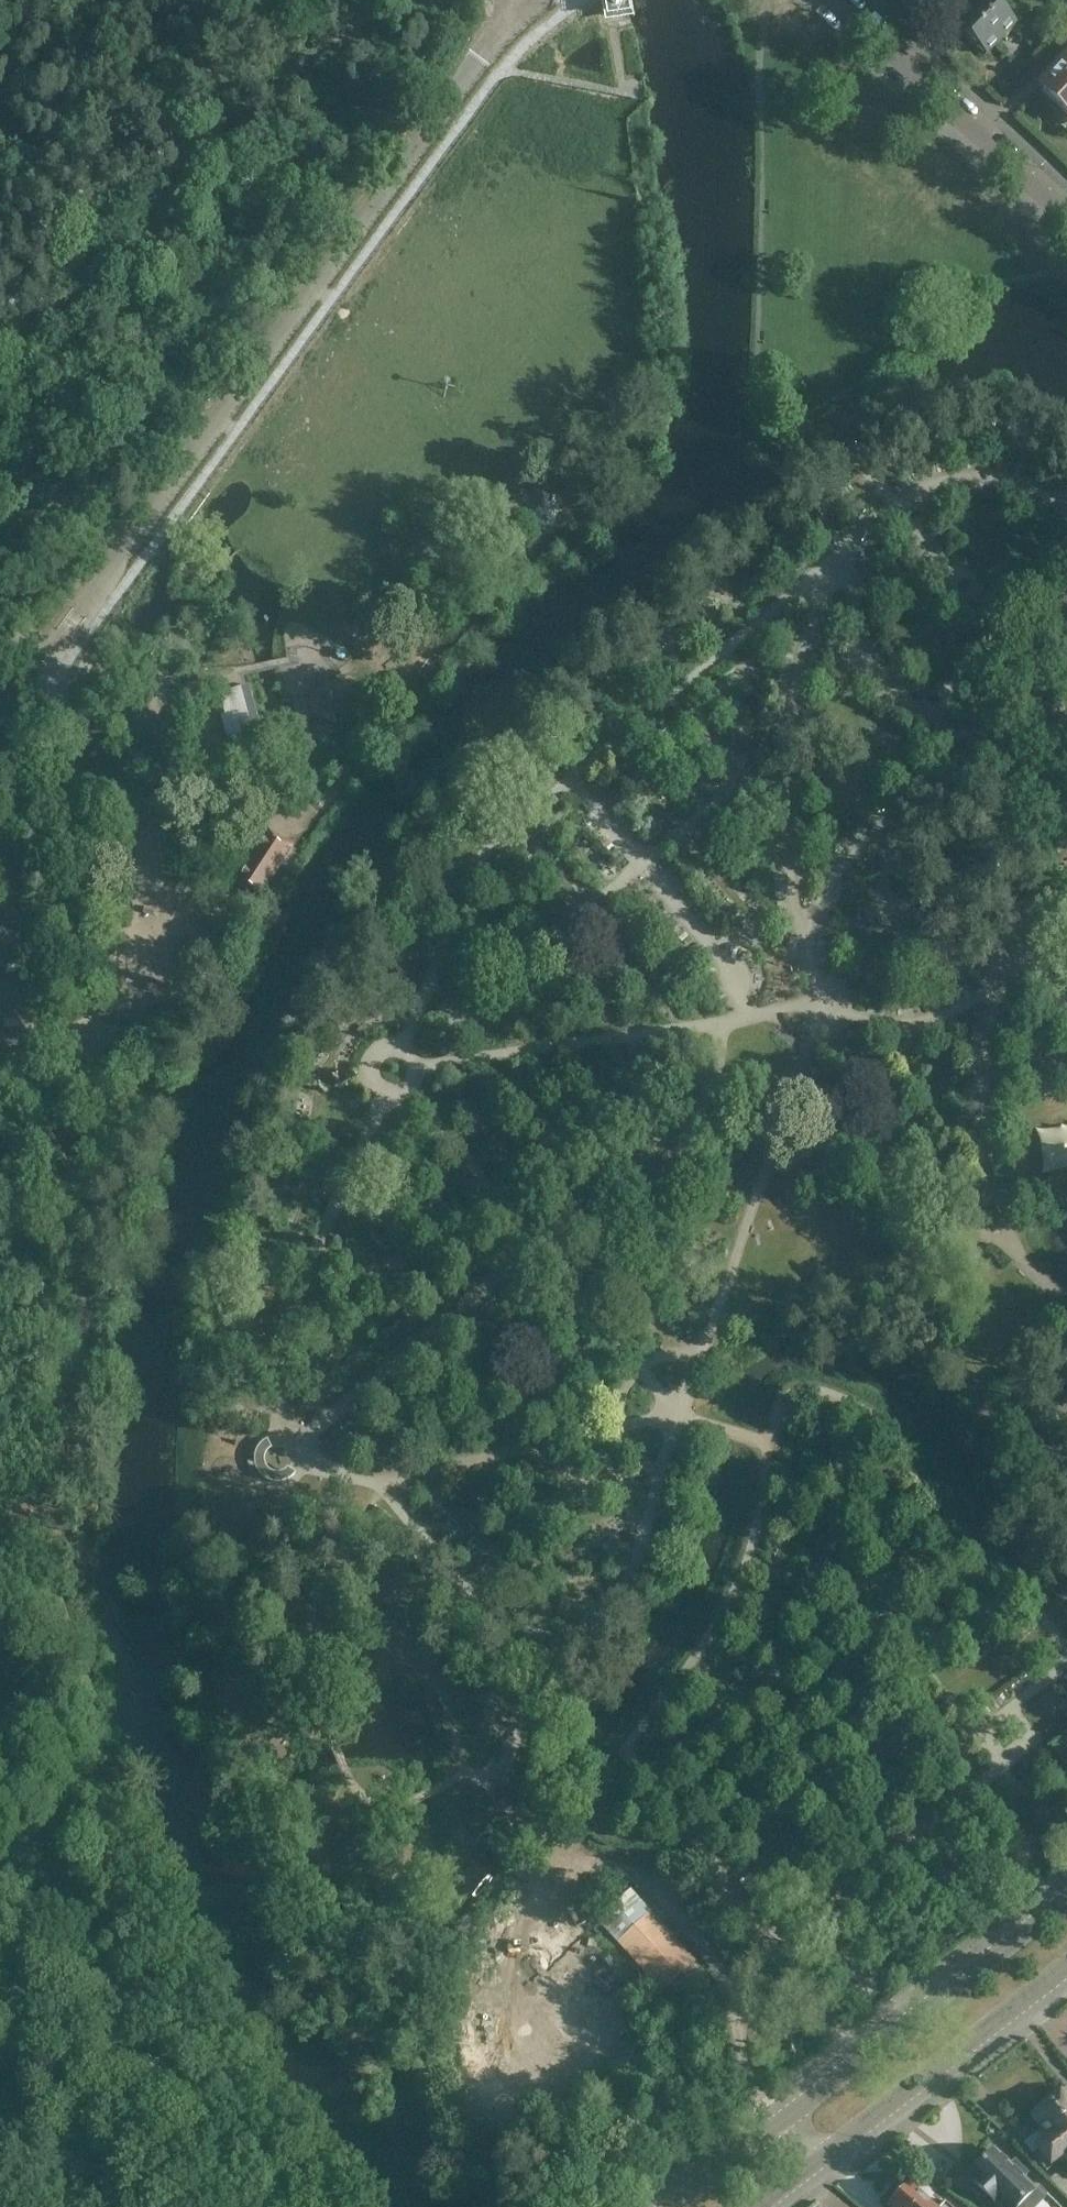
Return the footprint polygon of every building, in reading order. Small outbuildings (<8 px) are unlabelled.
[(610,23),(634,19),(631,0),(602,0),(606,23),(610,23)] [(952,2),(966,15),(955,27),(986,55),(1016,23),(991,0),(954,0),(952,2)] [(1060,110),(1066,116),(1066,59),(1039,88),(1042,91),(1041,97),(1056,111),(1060,110)] [(540,521),(550,522),(551,506),(540,506),(540,521)] [(313,695),(315,712),(333,719),(347,710),(346,692),(329,682),(313,695)] [(249,685),(219,693),(225,715),(221,716),(227,737),(231,736),(236,757),(267,749),(249,685)] [(252,859),(240,880),(262,894),(289,851),(267,837),(252,859)] [(5,966),(6,970),(6,956),(29,956),(30,966),(42,965),(42,934),(6,934),(6,931),(0,931),(0,966),(5,966)] [(182,948),(180,954),(182,961),(186,966),(192,969),(198,969),(205,966),(209,961),(210,954),(209,948),(205,942),(198,939),(192,939),(186,942),(182,948)] [(36,1015),(21,1012),(8,1022),(6,1038),(15,1050),(31,1053),(44,1043),(46,1028),(36,1015)] [(631,1890),(598,1919),(662,1991),(695,1962),(631,1890)] [(1036,2151),(1049,2167),(1063,2156),(1066,2162),(1066,2094),(1065,2091),(1031,2117),(1041,2131),(1025,2144),(1032,2154),(1036,2151)] [(969,2176),(1000,2206),(1058,2206),(1038,2188),(1034,2191),(1022,2179),(1027,2175),(1015,2162),(1010,2167),(994,2151),(969,2176)] [(910,2186),(891,2206),(933,2206),(910,2186)]
